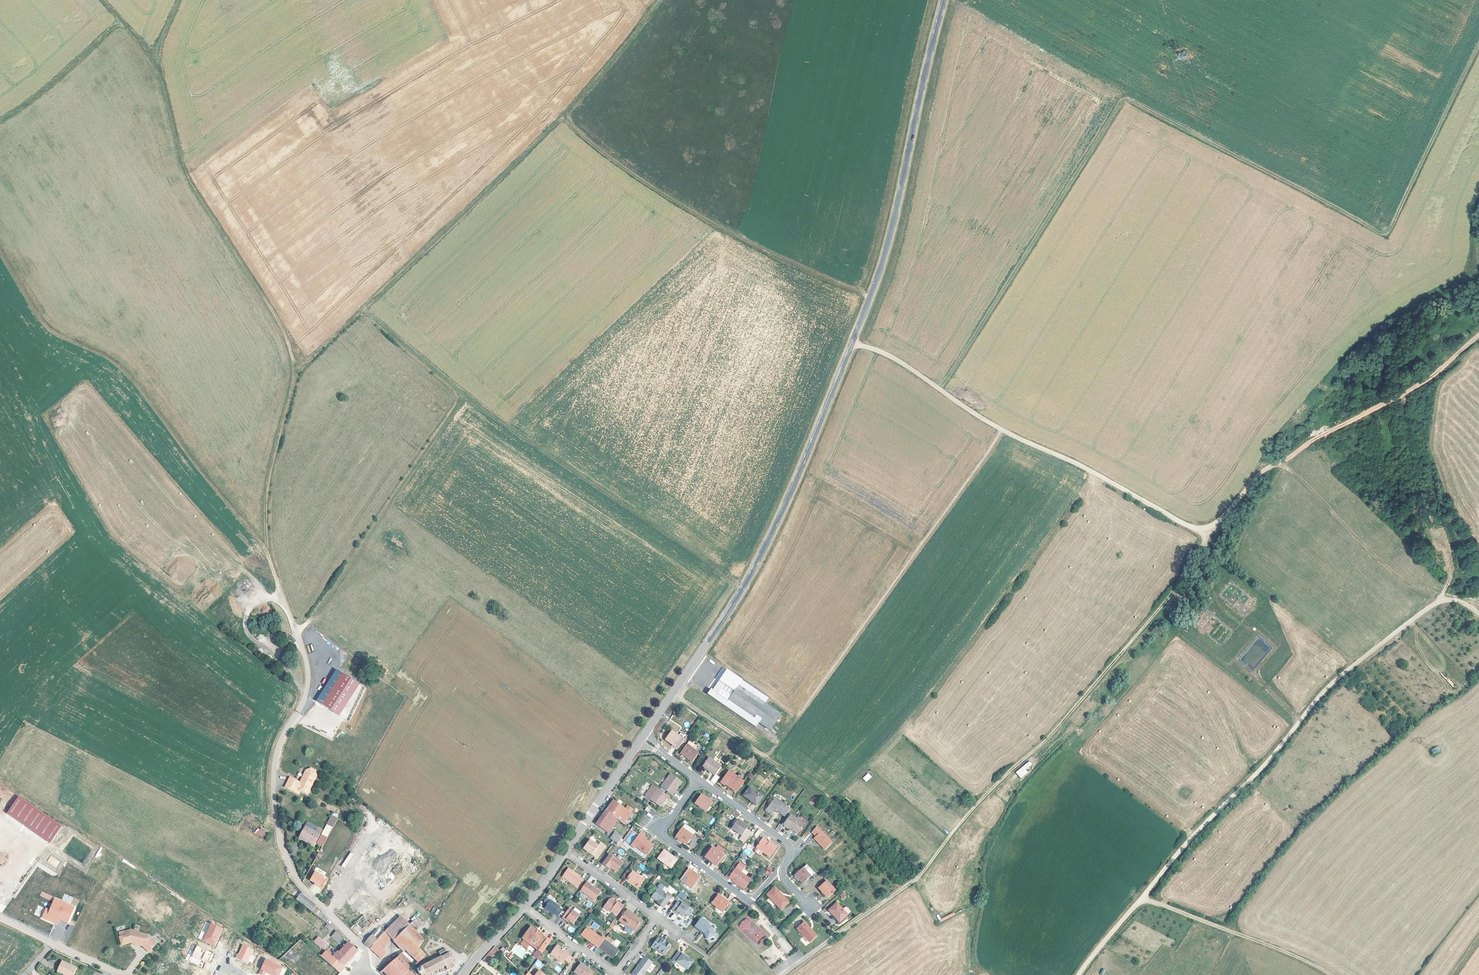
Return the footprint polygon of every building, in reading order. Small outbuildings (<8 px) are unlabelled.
[(1208,623),(1203,629),(1209,633),(1213,628),(1208,623)] [(343,674),(322,705),(338,716),(359,685),(343,674)] [(739,685),(728,701),(770,730),(781,714),(739,685)] [(679,749),(685,741),(679,737),(672,732),(666,740),(679,749)] [(685,741),(688,737),(683,732),(679,737),(685,741)] [(699,753),(696,751),(693,749),(695,746),(689,742),(681,753),(686,757),(686,758),(692,762),(699,753)] [(723,769),(711,760),(705,768),(717,777),(723,769)] [(1025,769),(1032,764),(1029,760),(1015,772),(1021,778),(1028,772),(1025,769)] [(283,787),(297,794),(299,791),(306,795),(315,776),(314,771),(309,769),(304,770),(298,782),(288,777),(283,787)] [(670,773),(663,783),(664,784),(662,788),(671,793),(673,790),(672,790),(673,788),(675,789),(681,780),(670,773)] [(731,773),(723,785),(726,787),(727,785),(737,793),(745,783),(731,773)] [(866,782),(872,776),(868,773),(862,778),(866,782)] [(722,779),(718,776),(717,777),(713,783),(717,786),(722,779)] [(645,795),(650,799),(660,806),(667,796),(652,785),(645,795)] [(764,798),(751,789),(746,796),(758,806),(764,798)] [(694,803),(699,806),(705,811),(706,811),(707,810),(710,806),(712,803),(701,794),(694,803)] [(61,827),(18,797),(7,813),(50,843),(61,827)] [(777,799),(768,812),(774,816),(777,811),(787,819),(793,811),(777,799)] [(617,819),(623,824),(631,813),(629,812),(632,809),(628,806),(625,809),(613,800),(606,811),(617,819)] [(617,819),(606,811),(596,824),(608,832),(617,819)] [(327,826),(332,829),(338,818),(339,816),(334,813),(327,826)] [(794,817),(786,827),(792,831),(793,830),(800,835),(807,826),(794,817)] [(744,842),(748,835),(750,833),(745,829),(747,827),(736,820),(731,828),(741,835),(738,838),(744,842)] [(316,833),(318,828),(307,823),(305,827),(316,833)] [(682,827),(692,835),(694,832),(684,824),(682,827)] [(317,844),(322,846),(332,829),(327,826),(317,844)] [(304,840),(308,842),(314,845),(322,831),(318,828),(316,833),(305,827),(299,838),(303,841),(304,840)] [(678,838),(683,842),(686,844),(692,835),(682,827),(675,836),(678,838)] [(833,843),(818,827),(812,833),(816,837),(814,839),(820,845),(821,846),(825,851),(833,843)] [(257,828),(255,833),(264,837),(266,832),(257,828)] [(617,844),(621,838),(622,837),(615,832),(610,839),(617,844)] [(642,838),(643,837),(640,835),(631,846),(634,848),(635,846),(647,855),(654,847),(642,838)] [(642,838),(654,847),(654,846),(643,837),(642,838)] [(584,849),(597,859),(606,847),(601,843),(598,846),(590,840),(584,849)] [(766,844),(760,840),(755,847),(756,847),(753,850),(758,854),(760,851),(769,857),(776,847),(768,842),(767,843),(766,844)] [(358,871),(363,875),(388,846),(382,841),(358,871)] [(388,846),(363,875),(360,880),(389,905),(421,866),(405,852),(391,842),(388,846)] [(710,858),(708,860),(716,866),(723,856),(721,854),(723,850),(717,846),(714,849),(711,847),(706,855),(710,858)] [(677,860),(669,854),(664,851),(658,859),(670,868),(677,860)] [(341,866),(345,868),(353,854),(350,852),(341,866)] [(613,868),(612,869),(616,873),(623,864),(616,859),(616,860),(610,855),(603,864),(609,869),(610,868),(611,866),(613,868)] [(56,867),(60,862),(50,856),(47,862),(56,867)] [(732,879),(744,889),(751,880),(740,872),(744,866),(739,862),(734,869),(733,868),(731,870),(732,871),(729,877),(732,879)] [(795,875),(798,878),(802,883),(813,873),(809,868),(806,871),(802,868),(799,871),(796,874),(795,875)] [(579,878),(580,877),(568,869),(563,877),(577,887),(582,880),(579,878)] [(689,869),(681,880),(692,888),(700,877),(689,869)] [(323,889),(328,877),(314,871),(309,882),(323,889)] [(630,882),(639,889),(645,881),(633,872),(626,881),(629,883),(630,882)] [(743,890),(744,889),(732,879),(731,881),(743,890)] [(587,881),(580,891),(594,901),(601,892),(589,884),(590,884),(587,881)] [(825,881),(817,888),(826,898),(834,891),(825,881)] [(670,885),(667,889),(672,894),(675,890),(670,885)] [(781,896),(774,888),(766,895),(780,910),(788,903),(781,896)] [(658,902),(657,903),(663,908),(670,899),(664,894),(665,894),(658,889),(652,897),(652,899),(655,901),(656,900),(658,902)] [(40,896),(51,900),(52,896),(42,891),(40,896)] [(318,909),(301,894),(296,900),(308,909),(308,908),(314,913),(318,909)] [(362,916),(369,909),(354,895),(347,902),(362,916)] [(718,895),(712,904),(717,908),(715,910),(721,915),(729,904),(718,895)] [(74,907),(54,898),(49,910),(45,908),(41,917),(53,923),(56,917),(58,918),(67,922),(74,907)] [(617,902),(617,903),(616,904),(614,903),(615,902),(611,899),(610,899),(604,907),(610,912),(611,911),(617,916),(624,907),(617,902)] [(558,917),(562,911),(559,908),(560,908),(550,900),(544,908),(554,916),(555,915),(558,917)] [(676,912),(679,914),(683,917),(684,915),(687,917),(689,917),(692,913),(691,911),(689,909),(682,903),(681,905),(677,902),(671,910),(675,913),(676,912)] [(833,915),(839,922),(846,915),(836,904),(828,910),(833,915)] [(569,908),(562,918),(565,920),(566,919),(569,922),(573,924),(579,916),(569,908)] [(633,917),(635,915),(627,910),(619,922),(626,927),(627,926),(634,931),(642,921),(638,917),(636,918),(633,917)] [(397,935),(398,937),(409,926),(399,916),(385,931),(391,938),(394,941),(397,938),(395,937),(397,935)] [(755,945),(765,934),(748,916),(737,927),(755,945)] [(708,939),(714,935),(712,931),(713,930),(712,927),(708,924),(708,923),(701,918),(695,927),(701,932),(702,932),(705,934),(708,939)] [(409,926),(414,931),(420,926),(415,920),(409,926)] [(597,930),(600,925),(594,921),(591,925),(597,930)] [(813,938),(814,937),(815,936),(809,929),(803,923),(797,929),(808,942),(813,938)] [(198,938),(214,945),(219,935),(218,934),(219,932),(220,933),(221,929),(211,924),(206,934),(200,931),(198,938)] [(414,958),(418,962),(425,955),(422,952),(418,949),(423,940),(414,931),(409,926),(398,937),(397,938),(394,941),(404,952),(406,950),(414,958)] [(523,939),(529,944),(538,950),(545,940),(541,937),(542,936),(537,932),(537,933),(534,931),(535,930),(530,927),(522,938),(523,939)] [(581,936),(598,949),(604,940),(606,938),(602,936),(600,938),(587,928),(581,936)] [(1193,928),(1188,935),(1193,938),(1198,931),(1193,928)] [(131,929),(125,931),(126,934),(119,936),(121,944),(131,941),(134,942),(134,943),(133,944),(142,946),(143,945),(149,951),(156,944),(150,938),(151,937),(148,935),(138,932),(138,931),(131,929)] [(344,939),(336,931),(331,937),(339,944),(344,939)] [(370,948),(381,958),(387,952),(382,948),(391,938),(385,931),(377,940),(378,940),(370,948)] [(368,946),(370,948),(378,940),(377,940),(372,935),(366,941),(370,945),(368,946)] [(322,948),(323,946),(326,943),(317,936),(313,941),(322,948)] [(667,941),(662,938),(659,936),(652,945),(656,948),(656,947),(666,953),(672,944),(668,940),(667,941)] [(526,948),(529,944),(523,939),(520,943),(526,948)] [(604,940),(598,949),(613,960),(619,951),(604,940)] [(339,953),(348,961),(353,956),(357,951),(348,942),(339,953)] [(191,962),(202,968),(205,962),(203,961),(204,959),(210,961),(213,954),(194,945),(191,951),(195,953),(191,962)] [(237,954),(235,958),(247,963),(253,950),(243,945),(238,955),(237,954)] [(345,964),(348,961),(339,953),(338,951),(334,956),(323,946),(322,948),(326,951),(343,966),(345,964)] [(557,946),(550,954),(562,964),(569,955),(557,946)] [(495,955),(499,951),(495,947),(490,951),(495,955)] [(191,951),(190,951),(186,960),(191,962),(195,953),(191,951)] [(321,957),(340,973),(345,968),(343,966),(326,951),(321,957)] [(487,963),(495,955),(490,951),(483,959),(487,963)] [(678,952),(671,962),(675,965),(677,962),(687,970),(693,962),(682,954),(682,955),(678,952)] [(437,972),(438,971),(437,970),(445,966),(447,970),(455,966),(453,962),(453,961),(452,960),(453,959),(454,958),(453,958),(452,955),(453,955),(452,954),(451,955),(449,954),(449,953),(448,953),(448,954),(442,957),(442,956),(441,956),(441,957),(433,961),(432,959),(431,960),(432,961),(427,964),(426,962),(426,964),(421,967),(420,966),(419,967),(421,968),(417,971),(419,974),(420,974),(424,974),(425,974),(427,974),(431,973),(431,974),(432,974),(432,973),(436,970),(437,972)] [(409,970),(409,971),(413,968),(413,967),(409,963),(401,954),(397,958),(380,972),(383,974),(405,974),(409,970)] [(631,974),(632,974),(643,974),(652,963),(643,957),(631,974)] [(409,963),(413,967),(418,962),(414,958),(409,963)] [(543,964),(538,959),(528,971),(533,974),(534,974),(543,964)] [(261,974),(264,974),(266,972),(270,974),(272,974),(277,974),(277,973),(279,974),(283,967),(265,960),(259,974),(261,974)] [(66,963),(61,973),(65,974),(79,974),(81,970),(66,963)] [(592,974),(589,972),(588,972),(586,970),(587,969),(580,963),(573,972),(576,974),(592,974)]
